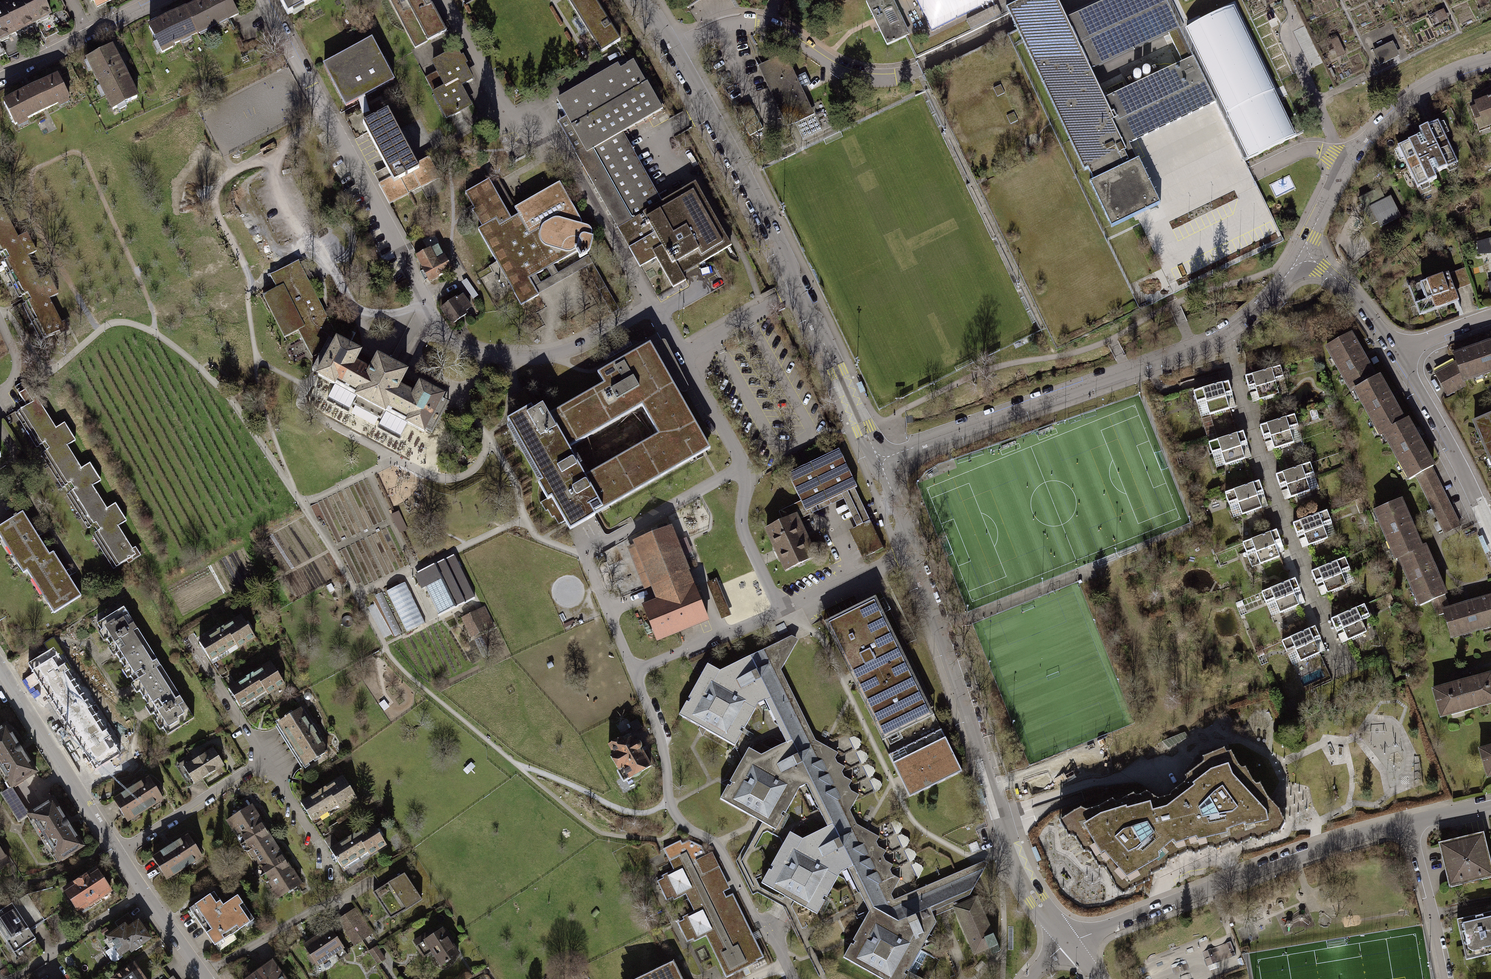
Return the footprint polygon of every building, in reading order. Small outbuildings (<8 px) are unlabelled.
[(21,0),(15,0),(2,7),(15,32),(32,23),(21,0)] [(43,0),(21,0),(32,23),(40,19),(41,22),(51,16),(43,0)] [(98,10),(117,0),(93,0),(98,10)] [(185,8),(198,36),(239,16),(232,0),(201,0),(185,8)] [(287,15),(293,12),(291,9),(301,3),(303,6),(313,0),(279,0),(287,15)] [(415,47),(445,31),(429,0),(389,0),(415,47)] [(600,52),(620,40),(595,0),(568,0),(600,52)] [(689,8),(701,0),(683,0),(689,8)] [(865,2),(885,45),(904,36),(907,34),(891,0),(868,0),(865,2)] [(1065,22),(1055,0),(1021,0),(1004,8),(1012,25),(1015,31),(1070,144),(1082,170),(1086,168),(1092,181),(1088,183),(1110,227),(1135,215),(1158,204),(1136,158),(1128,162),(1122,151),(1124,150),(1122,145),(1214,101),(1165,0),(1111,0),(1065,22)] [(998,5),(967,20),(971,30),(1003,15),(998,5)] [(2,7),(0,8),(0,44),(5,54),(22,45),(15,32),(2,7)] [(1234,7),(1187,29),(1249,158),(1296,136),(1234,7)] [(185,8),(149,27),(163,55),(176,49),(175,47),(198,36),(185,8)] [(1381,63),(1402,54),(1395,38),(1375,47),(1381,63)] [(374,39),(324,65),(347,108),(396,82),(374,39)] [(111,46),(86,59),(112,109),(137,97),(111,46)] [(459,50),(433,63),(438,72),(427,78),(435,92),(432,94),(445,119),(471,106),(462,86),(474,80),(459,50)] [(780,109),(783,116),(789,113),(790,116),(809,106),(784,55),(765,65),(774,84),(769,86),(775,98),(780,95),(785,106),(780,109)] [(618,226),(662,202),(622,132),(663,109),(648,82),(645,83),(633,61),(558,103),(566,116),(558,121),(618,226)] [(58,74),(2,102),(15,127),(18,125),(20,129),(29,124),(28,120),(58,105),(60,108),(71,103),(69,100),(71,100),(58,74)] [(1471,110),(1478,129),(1490,124),(1490,98),(1488,99),(1475,104),(1476,108),(1471,110)] [(388,111),(362,125),(386,168),(375,175),(380,183),(378,184),(390,206),(442,178),(429,155),(416,162),(388,111)] [(1416,137),(1397,146),(1417,188),(1436,180),(1432,171),(1437,169),(1438,172),(1458,163),(1438,120),(1418,130),(1422,138),(1417,140),(1416,137)] [(488,179),(466,192),(475,208),(472,209),(482,227),(478,230),(520,304),(538,294),(529,278),(578,252),(583,261),(591,256),(590,254),(592,250),(596,238),(591,236),(592,233),(591,230),(590,228),(587,227),(582,225),(582,221),(560,183),(515,208),(504,189),(496,193),(488,179)] [(695,183),(662,202),(618,226),(640,265),(655,257),(673,288),(686,280),(683,274),(731,246),(695,183)] [(1379,188),(1359,199),(1372,225),(1378,222),(1380,227),(1401,216),(1391,197),(1385,200),(1379,188)] [(44,340),(66,329),(51,299),(60,295),(50,275),(41,280),(29,257),(38,252),(28,233),(20,237),(0,199),(0,256),(44,340)] [(1477,241),(1477,252),(1490,251),(1490,237),(1477,241)] [(437,245),(416,257),(429,281),(450,270),(437,245)] [(319,374),(337,339),(339,339),(298,261),(270,276),(276,288),(262,296),(284,337),(298,330),(312,357),(319,354),(320,354),(312,370),(319,374)] [(1448,273),(1455,290),(1471,284),(1464,267),(1448,273)] [(1417,280),(1408,284),(1414,302),(1416,306),(1419,314),(1434,309),(1438,308),(1458,300),(1455,290),(1448,273),(1447,270),(1440,272),(1435,274),(1422,279),(1417,280)] [(455,298),(441,308),(452,324),(466,314),(464,312),(468,308),(461,297),(457,300),(455,298)] [(651,334),(660,345),(668,338),(659,327),(651,334)] [(1350,333),(1326,347),(1352,393),(1356,391),(1376,379),(1350,333)] [(360,352),(337,339),(319,374),(318,376),(334,385),(328,398),(349,409),(352,403),(382,419),(379,425),(400,436),(407,423),(424,432),(425,430),(431,433),(448,402),(441,399),(442,396),(419,384),(415,393),(400,385),(407,372),(377,356),(370,369),(355,361),(360,352)] [(1454,354),(1456,362),(1462,379),(1490,369),(1490,342),(1454,354)] [(548,416),(543,406),(528,415),(525,411),(508,421),(542,482),(539,484),(547,499),(541,502),(546,511),(548,510),(552,517),(554,516),(559,524),(565,521),(570,531),(595,517),(594,516),(710,450),(650,344),(597,374),(604,385),(548,416)] [(1462,379),(1456,362),(1435,375),(1446,395),(1464,385),(1462,379)] [(1274,380),(1283,377),(1280,366),(1244,377),(1247,387),(1254,385),(1259,400),(1279,394),(1274,380)] [(1376,379),(1356,391),(1381,435),(1384,434),(1404,422),(1379,378),(1376,379)] [(1193,392),(1196,403),(1204,400),(1209,415),(1229,409),(1224,394),(1231,392),(1228,382),(1193,392)] [(56,428),(30,386),(18,394),(22,399),(20,401),(24,407),(16,413),(114,568),(135,554),(117,526),(126,521),(115,504),(106,509),(92,486),(101,480),(90,463),(81,468),(67,446),(76,441),(65,422),(56,428)] [(1289,428),(1297,426),(1294,415),(1259,427),(1263,437),(1269,435),(1274,449),(1294,443),(1289,428)] [(1474,422),(1490,462),(1490,415),(1474,422)] [(1404,422),(1384,434),(1409,479),(1417,475),(1430,467),(1433,466),(1407,420),(1404,422)] [(1208,442),(1211,453),(1220,450),(1224,465),(1244,459),(1239,444),(1246,442),(1243,432),(1208,442)] [(855,525),(856,527),(870,521),(867,518),(854,489),(857,487),(838,449),(787,474),(800,501),(805,511),(840,494),(855,525)] [(1315,474),(1310,460),(1301,464),(1282,470),(1275,473),(1280,485),(1281,487),(1285,498),(1291,496),(1311,489),(1319,486),(1316,476),(1315,474)] [(1430,467),(1417,475),(1445,533),(1459,525),(1430,467)] [(1224,491),(1228,503),(1237,500),(1241,515),(1261,508),(1256,493),(1263,491),(1259,479),(1224,491)] [(1400,499),(1375,510),(1395,558),(1400,557),(1420,548),(1400,499)] [(800,501),(779,511),(781,516),(761,526),(784,573),(818,557),(798,515),(805,511),(800,501)] [(1322,524),(1331,520),(1327,510),(1292,523),(1296,534),(1303,531),(1308,545),(1328,538),(1322,524)] [(26,570),(50,555),(22,512),(0,526),(0,537),(1,539),(5,537),(20,561),(16,563),(22,573),(26,570)] [(870,521),(856,527),(849,531),(862,558),(883,548),(870,521)] [(658,601),(643,607),(655,639),(708,618),(671,523),(633,538),(658,601)] [(1241,543),(1245,553),(1254,550),(1259,564),(1279,557),(1273,542),(1280,540),(1276,529),(1241,543)] [(1420,548),(1400,557),(1420,605),(1432,600),(1443,595),(1445,595),(1425,546),(1420,548)] [(50,555),(26,570),(32,579),(35,577),(51,601),(47,603),(54,613),(81,596),(53,553),(50,555)] [(1341,571),(1349,568),(1344,558),(1310,572),(1315,582),(1321,579),(1327,593),(1346,586),(1341,571)] [(456,560),(444,566),(465,610),(478,604),(456,560)] [(420,570),(413,573),(418,583),(425,580),(426,582),(445,572),(441,563),(421,573),(420,570)] [(446,574),(437,578),(457,617),(465,613),(446,574)] [(455,618),(437,578),(429,582),(448,622),(455,618)] [(716,578),(706,582),(720,619),(730,615),(716,578)] [(1261,592),(1265,602),(1273,599),(1279,613),(1298,605),(1293,591),(1299,588),(1295,578),(1261,592)] [(424,581),(420,583),(422,587),(413,591),(428,622),(443,615),(428,582),(425,584),(424,581)] [(405,582),(386,591),(406,632),(425,623),(405,582)] [(381,591),(374,595),(395,637),(402,634),(381,591)] [(873,594),(822,619),(883,739),(933,716),(873,594)] [(1443,595),(1432,600),(1438,615),(1443,613),(1443,610),(1448,609),(1443,595)] [(1443,610),(1443,613),(1450,637),(1490,624),(1490,596),(1448,609),(1443,610)] [(1360,618),(1368,615),(1364,604),(1330,619),(1335,629),(1341,626),(1347,641),(1366,632),(1360,618)] [(146,644),(123,607),(97,623),(120,661),(146,644)] [(484,607),(464,617),(470,630),(474,628),(477,634),(493,626),(484,607)] [(241,616),(199,642),(212,664),(237,647),(239,651),(257,640),(241,616)] [(1281,641),(1286,651),(1294,647),(1300,661),(1319,653),(1313,639),(1319,636),(1315,626),(1281,641)] [(785,637),(762,649),(755,653),(720,671),(709,663),(678,714),(735,744),(759,703),(766,700),(788,742),(781,745),(763,753),(750,746),(720,799),(775,830),(801,786),(807,782),(830,826),(824,829),(804,838),(790,830),(762,883),(817,914),(842,865),(847,862),(861,891),(860,892),(864,902),(866,901),(869,908),(862,911),(853,927),(835,957),(875,978),(901,978),(911,959),(923,938),(932,922),(930,915),(945,910),(953,906),(973,954),(990,947),(993,955),(1002,951),(980,896),(976,888),(982,863),(980,862),(977,861),(888,899),(885,893),(894,889),(900,878),(892,874),(889,870),(892,864),(885,860),(883,856),(886,850),(879,847),(876,842),(879,836),(857,824),(850,811),(858,793),(852,790),(849,785),(852,779),(844,776),(842,771),(844,766),(837,762),(834,756),(837,752),(814,740),(780,670),(793,640),(785,637)] [(170,681),(146,644),(120,661),(144,698),(170,681)] [(53,647),(27,664),(61,717),(87,700),(53,647)] [(271,663),(229,689),(240,707),(265,691),(267,694),(284,684),(271,663)] [(1434,690),(1441,715),(1450,712),(1452,716),(1463,712),(1462,709),(1490,700),(1490,673),(1434,690)] [(193,719),(170,681),(144,698),(167,735),(193,719)] [(87,700),(61,717),(94,770),(121,753),(87,700)] [(301,709),(275,725),(302,768),(328,752),(301,709)] [(6,782),(7,781),(11,787),(13,785),(15,787),(23,782),(22,780),(36,771),(5,725),(0,729),(0,774),(6,782)] [(941,728),(888,754),(892,761),(895,770),(909,797),(962,771),(949,744),(945,735),(941,728)] [(1185,733),(1162,742),(1169,749),(1188,738),(1185,733)] [(632,735),(610,748),(616,757),(613,759),(622,775),(625,772),(632,783),(655,770),(645,753),(646,751),(646,750),(646,748),(645,747),(644,746),(643,745),(641,744),(640,744),(638,745),(632,735)] [(213,747),(182,766),(193,784),(224,764),(213,747)] [(1480,750),(1487,774),(1490,773),(1490,747),(1480,750)] [(1081,810),(1062,821),(1065,826),(1069,825),(1075,835),(1078,838),(1080,841),(1084,841),(1089,850),(1093,852),(1095,857),(1099,856),(1105,866),(1108,868),(1117,883),(1130,880),(1133,886),(1138,884),(1137,880),(1148,876),(1151,872),(1164,866),(1163,863),(1168,859),(1188,850),(1192,850),(1201,845),(1204,848),(1214,845),(1216,848),(1229,841),(1235,841),(1238,844),(1265,832),(1267,835),(1272,833),(1278,831),(1283,822),(1277,811),(1268,800),(1260,787),(1256,787),(1252,783),(1244,770),(1240,770),(1237,768),(1238,767),(1230,753),(1225,754),(1223,751),(1204,759),(1204,763),(1205,765),(1188,777),(1189,781),(1186,785),(1179,791),(1177,790),(1172,794),(1170,798),(1158,801),(1146,793),(1141,796),(1140,798),(1137,798),(1127,804),(1125,801),(1120,804),(1116,805),(1106,810),(1104,807),(1099,810),(1088,813),(1081,810)] [(1414,763),(1414,787),(1423,784),(1420,762),(1414,763)] [(148,777),(113,799),(127,821),(162,798),(148,777)] [(343,777),(301,803),(312,821),(337,805),(340,808),(357,798),(343,777)] [(29,814),(11,787),(1,793),(18,820),(29,814)] [(33,820),(30,822),(52,856),(54,855),(58,860),(60,859),(62,861),(70,856),(69,854),(82,845),(52,799),(39,808),(38,805),(29,811),(30,813),(29,814),(33,820)] [(251,806),(228,820),(233,829),(235,828),(255,859),(276,846),(251,806)] [(373,823),(330,850),(341,867),(366,851),(369,855),(386,844),(373,823)] [(1439,845),(1451,889),(1490,878),(1490,850),(1486,832),(1439,845)] [(188,835),(153,858),(167,879),(202,856),(188,835)] [(680,840),(662,848),(673,868),(660,875),(662,878),(656,881),(665,899),(671,895),(674,900),(685,893),(693,910),(681,916),(683,920),(676,923),(685,941),(692,938),(693,941),(705,936),(725,976),(764,957),(716,855),(706,848),(689,838),(681,843),(680,840)] [(276,846),(255,859),(273,887),(271,888),(277,898),(300,884),(276,846)] [(887,854),(891,861),(899,857),(896,850),(887,854)] [(9,864),(0,852),(0,870),(9,864)] [(100,870),(65,892),(81,916),(115,894),(100,870)] [(390,881),(373,892),(390,918),(407,909),(422,899),(405,873),(390,881)] [(214,892),(189,909),(214,946),(253,919),(237,895),(222,905),(214,892)] [(0,915),(0,931),(16,956),(39,941),(32,931),(46,923),(29,897),(0,915)] [(355,908),(338,920),(355,945),(372,934),(355,908)] [(1458,918),(1460,931),(1462,935),(1463,944),(1467,958),(1481,955),(1485,954),(1490,953),(1490,910),(1483,912),(1475,914),(1458,918)] [(106,939),(103,941),(110,951),(105,954),(114,965),(121,960),(125,957),(130,954),(132,957),(154,943),(141,925),(139,922),(132,912),(115,923),(120,929),(106,939)] [(319,936),(305,946),(317,964),(343,947),(331,929),(330,929),(328,926),(317,934),(319,936)] [(442,929),(425,939),(442,965),(458,954),(442,929)] [(370,951),(378,964),(385,959),(376,946),(370,951)] [(274,961),(248,978),(287,978),(274,961)] [(636,978),(683,978),(674,961),(636,978)] [(116,978),(149,978),(138,964),(116,978)]
